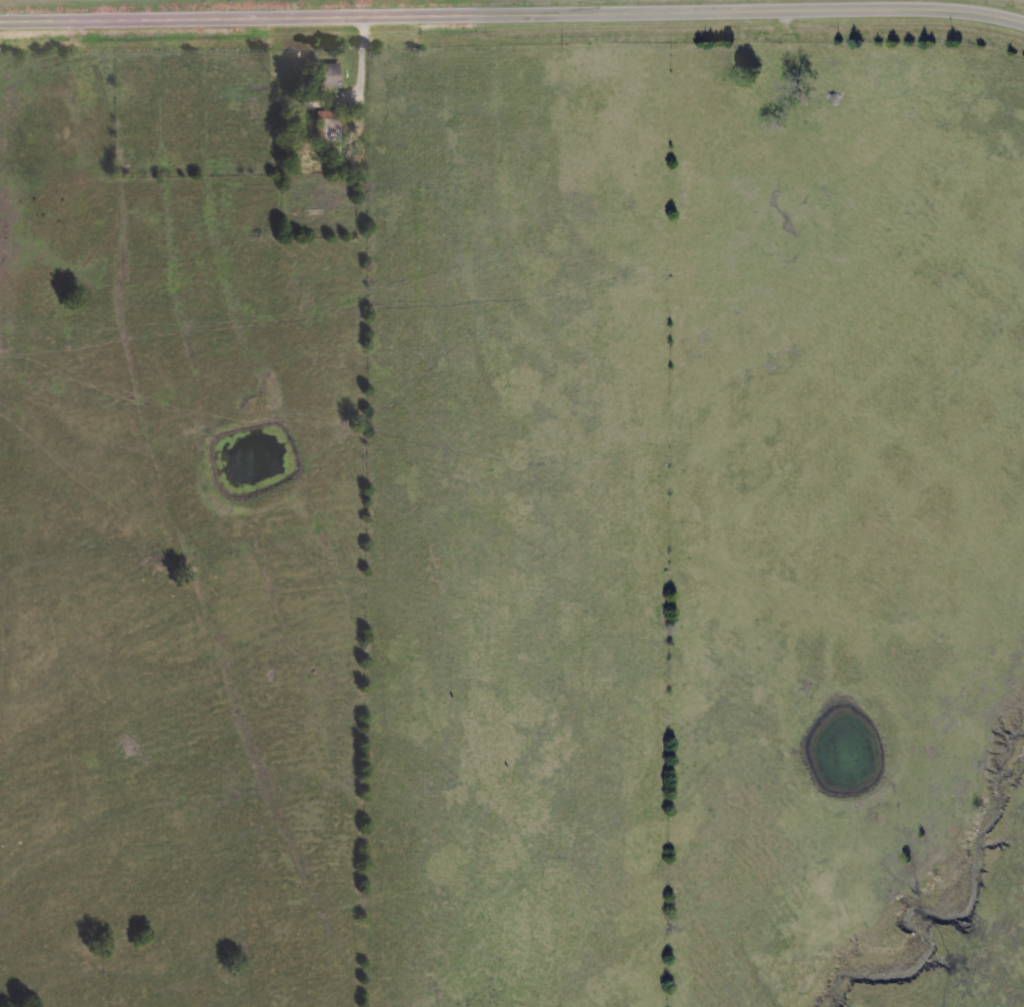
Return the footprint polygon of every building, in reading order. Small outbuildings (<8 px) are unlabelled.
[(837,72),(824,72),(824,60),(837,60),(837,72)] [(323,92),(323,67),(343,67),(343,92),(323,92)] [(341,145),(319,145),(319,115),(341,115),(341,145)]
